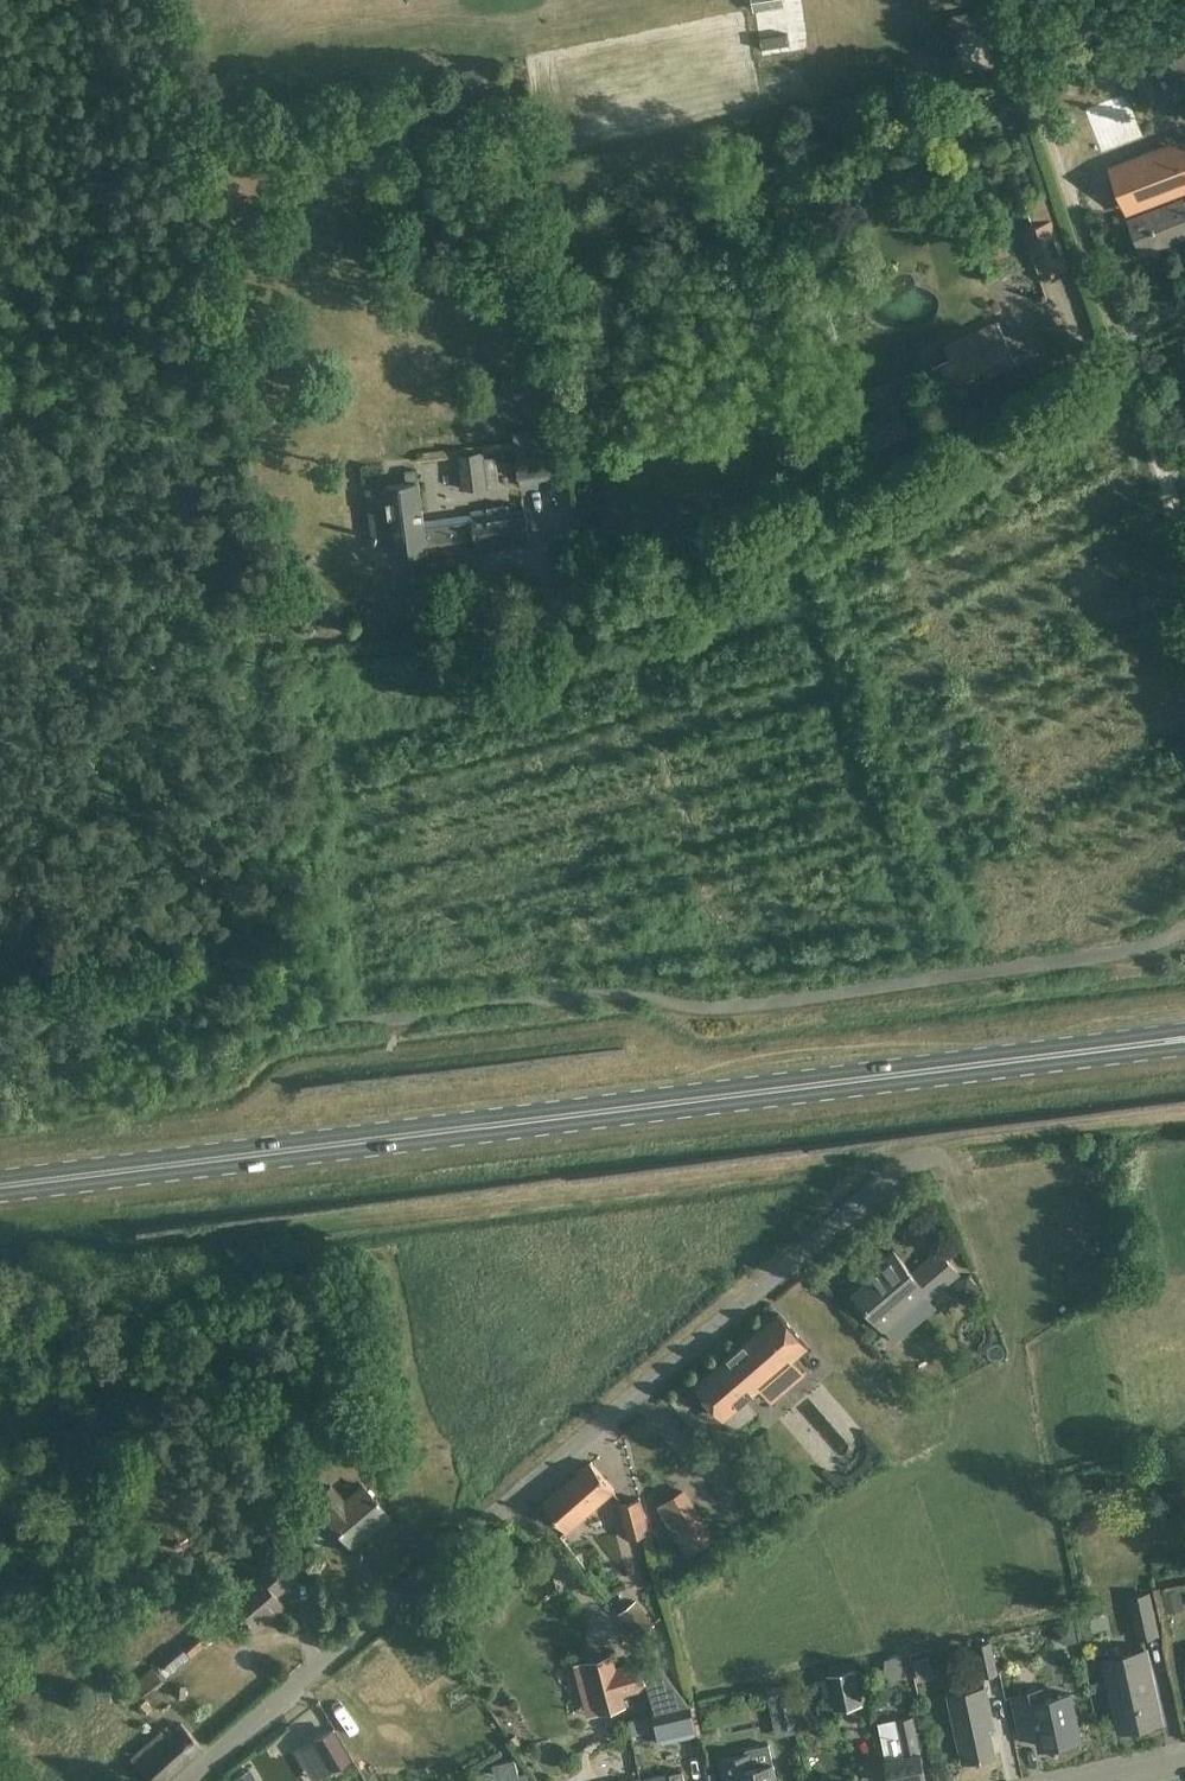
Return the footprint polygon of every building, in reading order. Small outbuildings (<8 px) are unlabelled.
[(756,9),(784,4),(783,0),(754,0),(756,9)] [(1172,79),(1179,95),(1184,93),(1184,54),(1168,61),(1167,60),(1165,61),(1166,65),(1172,79)] [(492,64),(463,71),(468,92),(497,85),(492,64)] [(1148,72),(1147,68),(1131,74),(1144,104),(1159,98),(1148,72)] [(1126,211),(1184,189),(1184,135),(1109,164),(1126,211)] [(1034,225),(1023,229),(1031,255),(1039,278),(1068,268),(1044,196),(1027,202),(1034,225)] [(1183,198),(1129,218),(1141,251),(1164,242),(1165,245),(1184,238),(1184,203),(1183,198)] [(970,245),(1001,242),(999,223),(968,226),(970,245)] [(1017,362),(1006,338),(997,320),(944,345),(948,353),(951,359),(931,368),(947,401),(969,391),(966,387),(1017,362)] [(873,466),(920,443),(904,414),(877,428),(873,419),(857,428),(873,466)] [(514,433),(516,446),(519,475),(548,471),(545,442),(544,430),(514,433)] [(485,451),(458,454),(463,487),(489,483),(485,451)] [(406,482),(420,480),(418,469),(405,470),(406,482)] [(427,542),(475,536),(476,546),(530,538),(526,508),(511,510),(510,505),(471,510),(472,513),(425,519),(420,480),(406,482),(366,487),(372,537),(392,535),(394,555),(428,551),(427,542)] [(856,1292),(855,1293),(884,1327),(927,1291),(931,1296),(958,1272),(940,1250),(913,1273),(894,1251),(877,1266),(882,1272),(857,1293),(856,1292)] [(1105,1267),(1094,1275),(1100,1285),(1112,1277),(1105,1267)] [(981,1289),(969,1274),(954,1287),(966,1301),(981,1289)] [(808,1347),(795,1332),(780,1314),(697,1385),(726,1418),(808,1347)] [(805,1449),(819,1436),(783,1398),(770,1410),(805,1449)] [(298,1462),(299,1470),(322,1467),(318,1440),(299,1443),(302,1461),(298,1462)] [(591,1462),(544,1503),(568,1531),(615,1489),(591,1462)] [(327,1519),(336,1529),(351,1547),(389,1516),(363,1485),(344,1501),(330,1485),(315,1498),(330,1516),(327,1519)] [(627,1536),(649,1532),(641,1499),(621,1502),(627,1536)] [(701,1514),(673,1530),(687,1555),(715,1539),(701,1514)] [(254,1630),(272,1615),(270,1612),(282,1602),(275,1594),(293,1578),(274,1555),(225,1596),(239,1612),(254,1630)] [(1184,1607),(1180,1588),(1163,1592),(1167,1611),(1184,1607)] [(1128,1596),(1137,1638),(1157,1633),(1148,1592),(1128,1596)] [(655,1623),(636,1600),(620,1612),(639,1636),(655,1623)] [(1080,1642),(1075,1619),(1051,1624),(1055,1640),(1067,1644),(1080,1642)] [(130,1684),(141,1696),(189,1654),(190,1656),(213,1636),(206,1629),(184,1647),(181,1643),(169,1654),(163,1646),(153,1655),(158,1662),(153,1666),(138,1677),(130,1684)] [(1172,1647),(1184,1646),(1184,1634),(1171,1635),(1172,1647)] [(998,1672),(990,1641),(976,1644),(983,1675),(998,1672)] [(1105,1659),(1115,1706),(1120,1729),(1160,1720),(1153,1689),(1155,1689),(1147,1650),(1105,1659)] [(584,1660),(599,1713),(627,1706),(624,1695),(649,1689),(641,1661),(617,1667),(614,1653),(584,1660)] [(885,1659),(885,1670),(890,1684),(895,1681),(897,1680),(899,1678),(900,1676),(901,1674),(902,1671),(902,1669),(902,1666),(899,1656),(885,1659)] [(658,1665),(646,1674),(656,1713),(689,1706),(658,1665)] [(862,1702),(855,1667),(828,1673),(835,1707),(862,1702)] [(787,1683),(767,1688),(769,1699),(776,1698),(778,1708),(792,1704),(787,1683)] [(176,1684),(176,1697),(185,1697),(186,1685),(176,1684)] [(950,1694),(959,1737),(964,1761),(979,1758),(979,1760),(983,1759),(982,1757),(995,1754),(987,1716),(993,1714),(987,1687),(950,1694)] [(1044,1689),(1031,1692),(1013,1696),(1016,1714),(1022,1737),(1038,1733),(1041,1746),(1081,1737),(1076,1714),(1072,1693),(1046,1699),(1044,1689)] [(139,1706),(145,1713),(152,1707),(151,1705),(154,1702),(150,1697),(139,1706)] [(662,1742),(698,1734),(692,1705),(689,1706),(656,1713),(651,1714),(651,1715),(630,1720),(633,1734),(654,1730),(655,1732),(660,1731),(662,1742)] [(914,1715),(878,1722),(891,1780),(909,1780),(927,1777),(922,1754),(921,1751),(917,1734),(914,1715)] [(141,1771),(151,1780),(165,1780),(203,1748),(188,1730),(181,1722),(171,1731),(166,1725),(130,1758),(135,1763),(141,1771)] [(331,1730),(315,1740),(331,1768),(348,1759),(331,1730)] [(722,1759),(725,1772),(727,1780),(777,1780),(773,1762),(770,1744),(748,1749),(749,1753),(722,1759)] [(234,1779),(235,1780),(256,1780),(249,1770),(234,1779)] [(683,1771),(671,1773),(672,1780),(684,1780),(683,1771)]
